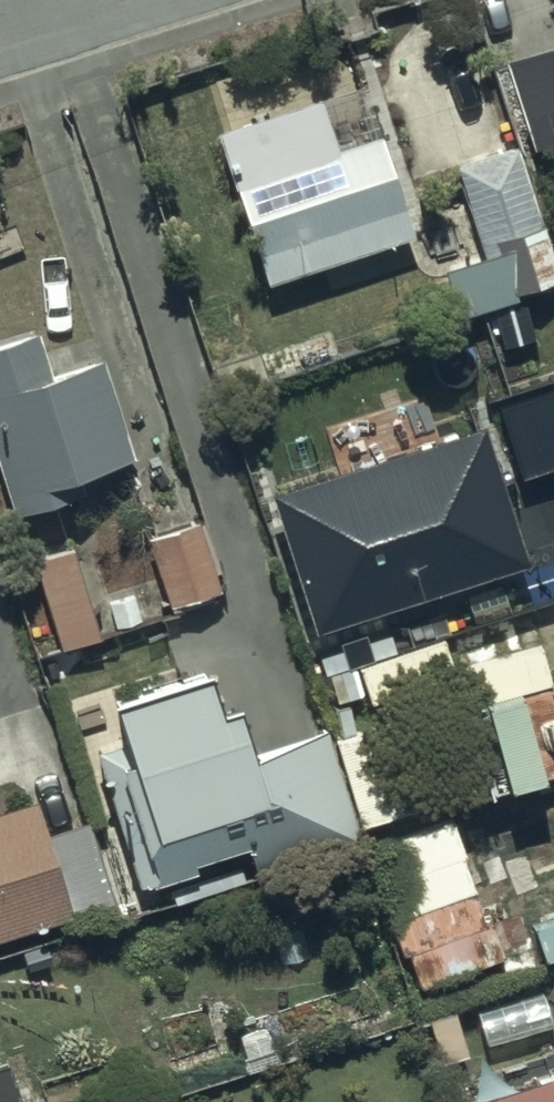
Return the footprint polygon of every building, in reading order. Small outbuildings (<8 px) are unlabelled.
[(500,65),(529,150),(553,142),(553,47),(500,65)] [(327,148),(311,101),(210,134),(259,286),(406,239),(372,134),(327,148)] [(449,166),(479,257),(435,272),(451,321),(553,288),(553,282),(511,147),(449,166)] [(0,340),(0,500),(5,515),(73,494),(68,478),(128,459),(97,358),(48,373),(34,330),(0,340)] [(522,479),(553,469),(553,392),(499,409),(522,479)] [(274,501),(318,633),(533,563),(489,430),(274,501)] [(216,590),(194,523),(142,539),(164,606),(216,590)] [(95,641),(67,550),(28,562),(55,653),(95,641)] [(508,638),(506,633),(469,643),(481,684),(532,669),(535,680),(439,708),(466,799),(553,773),(553,624),(508,638)] [(200,714),(190,677),(99,705),(110,746),(89,752),(128,890),(163,880),(169,901),(240,881),(239,878),(357,844),(325,732),(240,757),(225,706),(200,714)] [(28,803),(0,812),(0,937),(106,902),(81,823),(39,837),(28,803)] [(488,959),(465,895),(385,924),(409,988),(488,959)] [(8,1069),(0,1072),(0,1101),(19,1101),(8,1069)] [(468,1101),(553,1101),(553,1075),(468,1101)]
